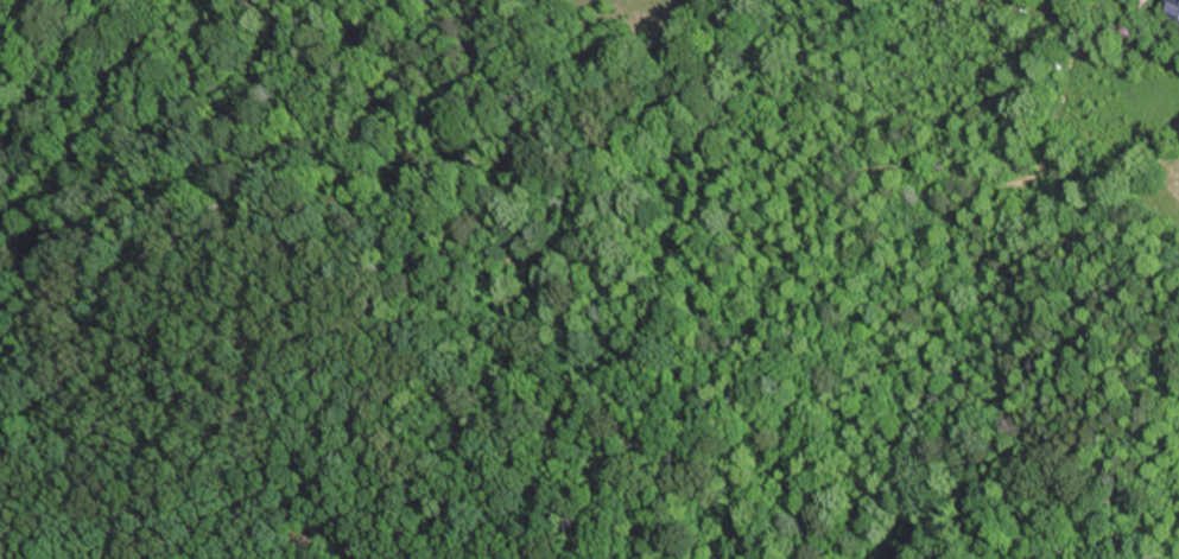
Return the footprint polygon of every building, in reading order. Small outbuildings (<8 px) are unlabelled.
[(1178,26),(1178,0),(1175,0),(1165,18),(1178,26)]
